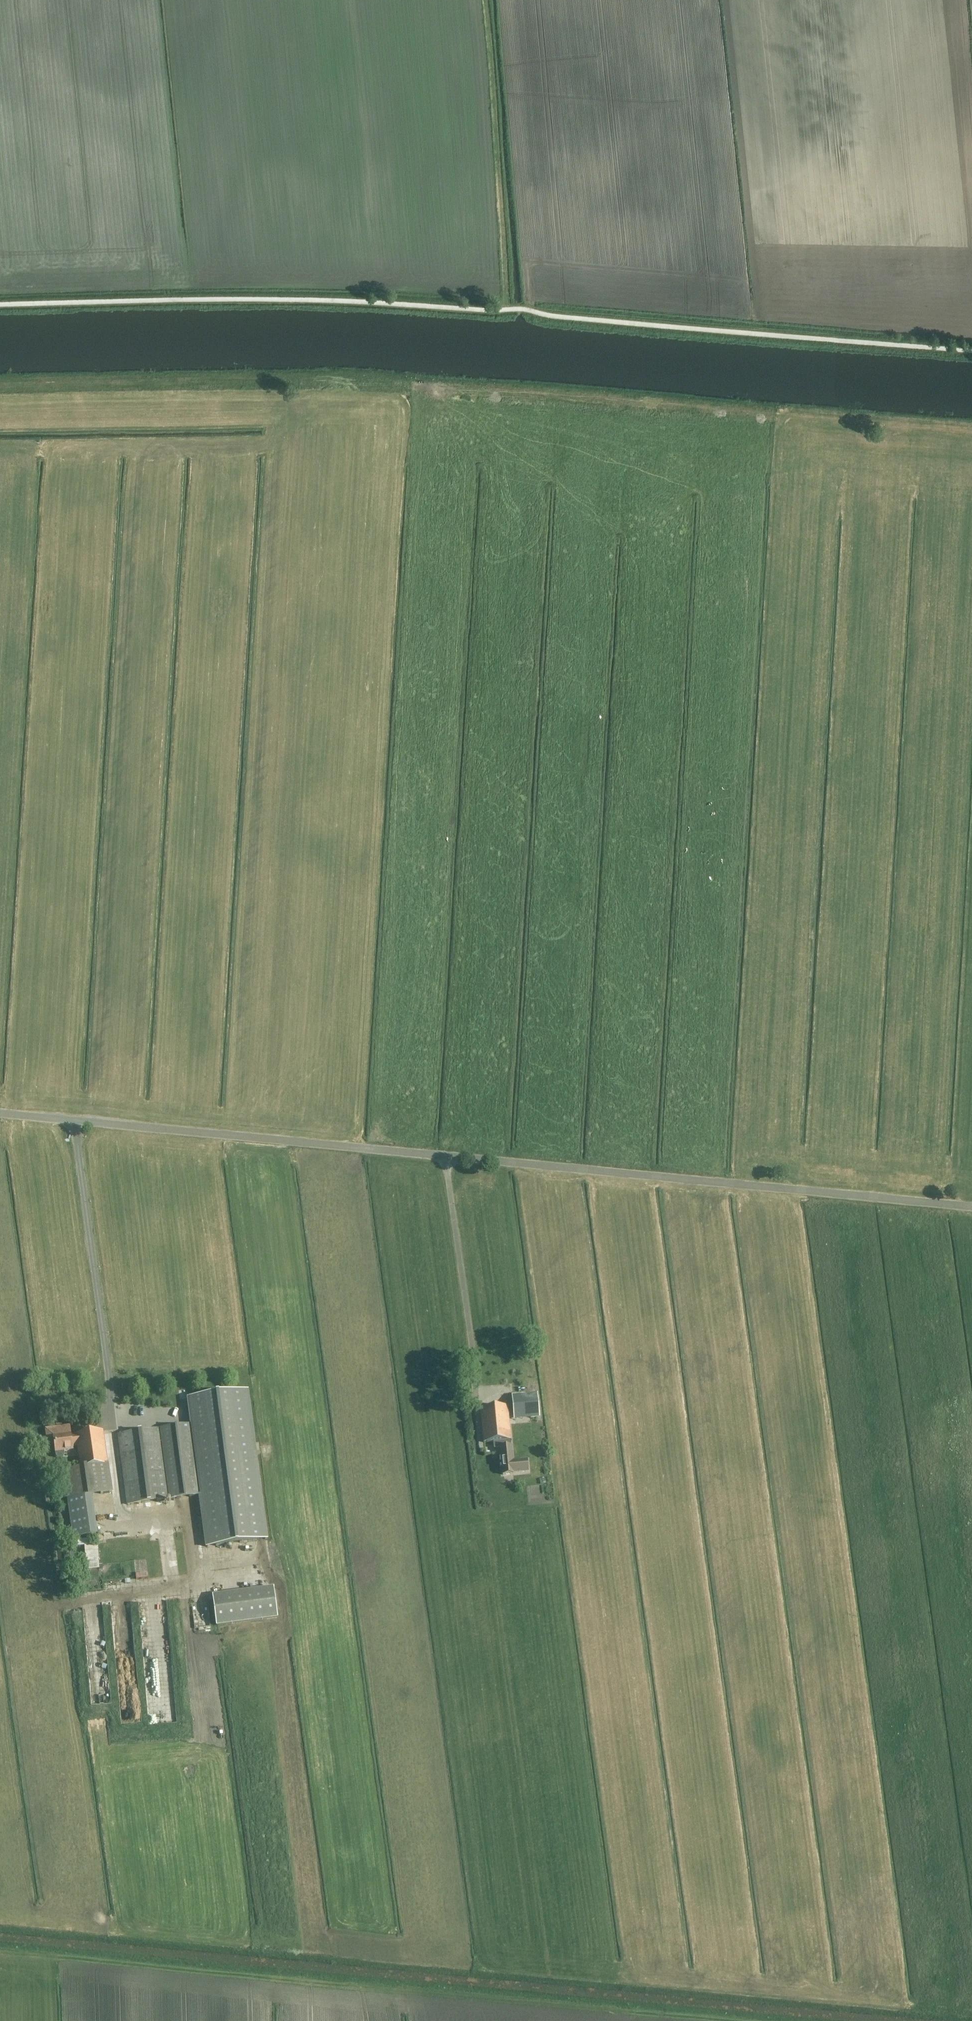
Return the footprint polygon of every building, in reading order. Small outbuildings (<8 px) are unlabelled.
[(504,1373),(505,1384),(517,1384),(516,1372),(504,1373)] [(128,1504),(200,1495),(207,1547),(266,1539),(246,1390),(187,1398),(191,1425),(118,1434),(128,1504)] [(518,1407),(512,1407),(513,1417),(539,1415),(537,1393),(517,1395),(518,1407)] [(514,1474),(514,1473),(529,1472),(527,1460),(513,1461),(511,1446),(510,1440),(511,1440),(507,1406),(480,1409),(484,1443),(494,1442),(494,1448),(500,1448),(503,1475),(514,1474)] [(77,1446),(80,1468),(63,1470),(72,1537),(96,1534),(91,1495),(111,1492),(102,1430),(76,1434),(76,1435),(70,1436),(70,1435),(53,1437),(55,1452),(56,1456),(58,1458),(63,1457),(64,1455),(63,1451),(73,1450),(73,1447),(77,1446)] [(86,1570),(99,1569),(97,1545),(91,1545),(90,1539),(77,1540),(78,1547),(84,1546),(86,1570)] [(212,1596),(216,1626),(277,1618),(273,1588),(212,1596)] [(151,1706),(150,1706),(150,1699),(146,1691),(137,1692),(134,1687),(146,1681),(146,1678),(156,1677),(151,1603),(148,1597),(141,1598),(145,1649),(125,1650),(124,1633),(129,1629),(123,1630),(121,1599),(113,1600),(117,1665),(101,1666),(101,1675),(104,1680),(104,1686),(129,1684),(131,1716),(152,1715),(151,1706)]
